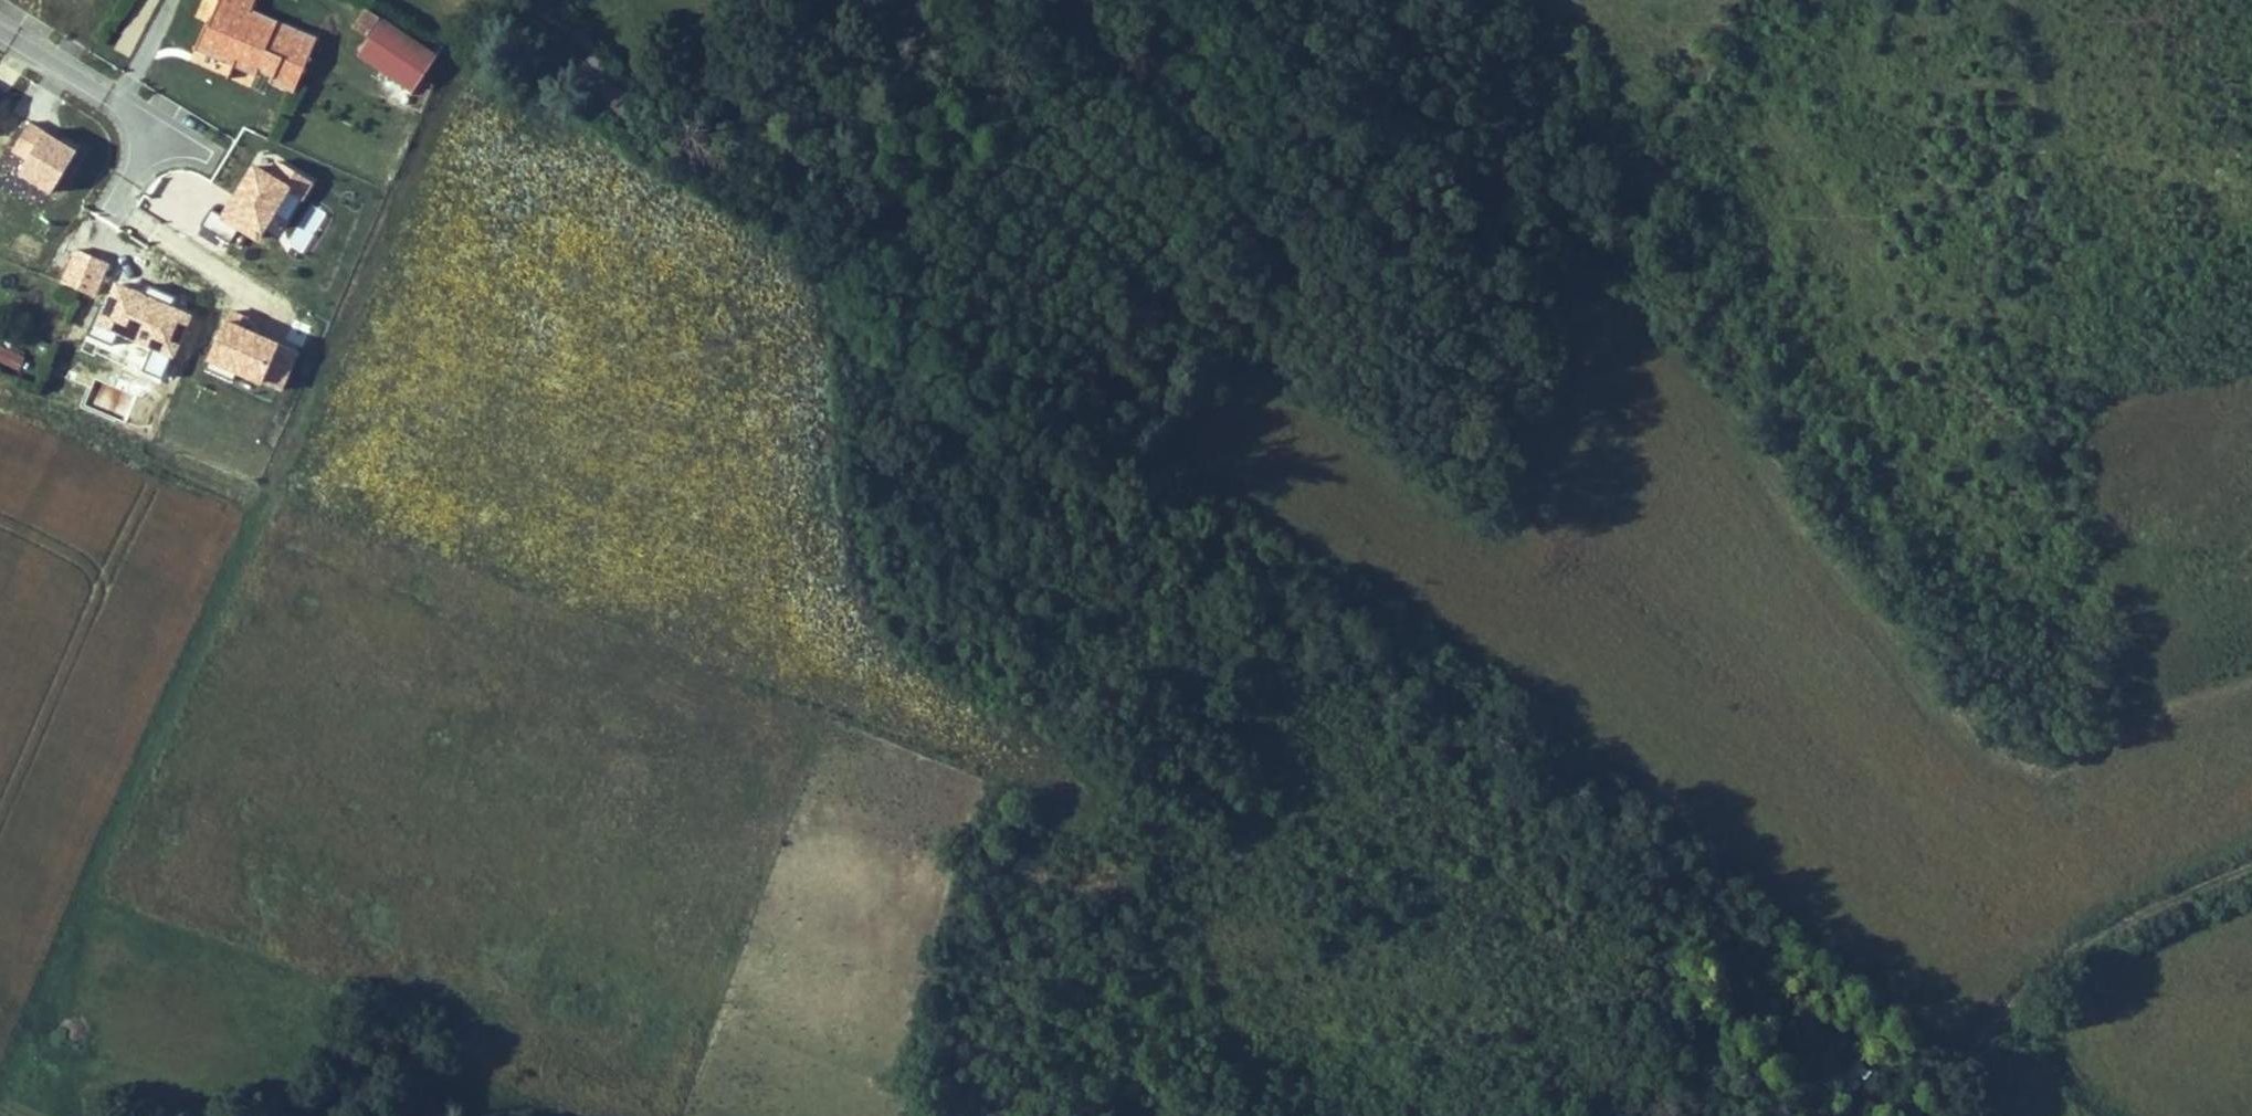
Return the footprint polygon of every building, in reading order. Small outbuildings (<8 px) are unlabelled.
[(219,1),(197,53),(257,77),(259,71),(277,78),(274,85),(295,94),(317,40),(251,13),(256,0),(217,0),(219,1)] [(412,95),(436,58),(383,22),(358,59),(412,95)] [(603,79),(577,47),(566,57),(591,89),(603,79)] [(17,371),(24,358),(0,346),(0,363),(17,371)]
